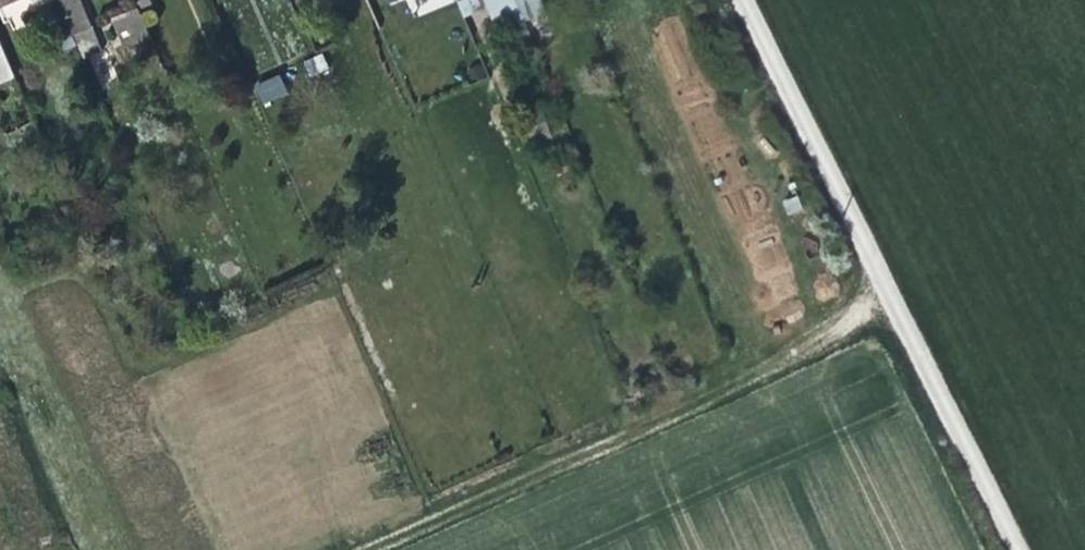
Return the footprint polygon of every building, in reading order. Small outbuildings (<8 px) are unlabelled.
[(57,4),(55,0),(30,0),(35,13),(57,4)] [(85,0),(64,0),(87,61),(107,53),(85,0)] [(393,9),(415,0),(390,0),(393,9)] [(512,0),(484,0),(502,46),(527,37),(512,0)] [(145,55),(162,48),(148,16),(131,22),(136,35),(128,38),(131,47),(140,43),(145,55)] [(3,93),(25,87),(0,24),(0,86),(3,93)] [(261,105),(288,96),(280,75),(254,85),(261,105)]
